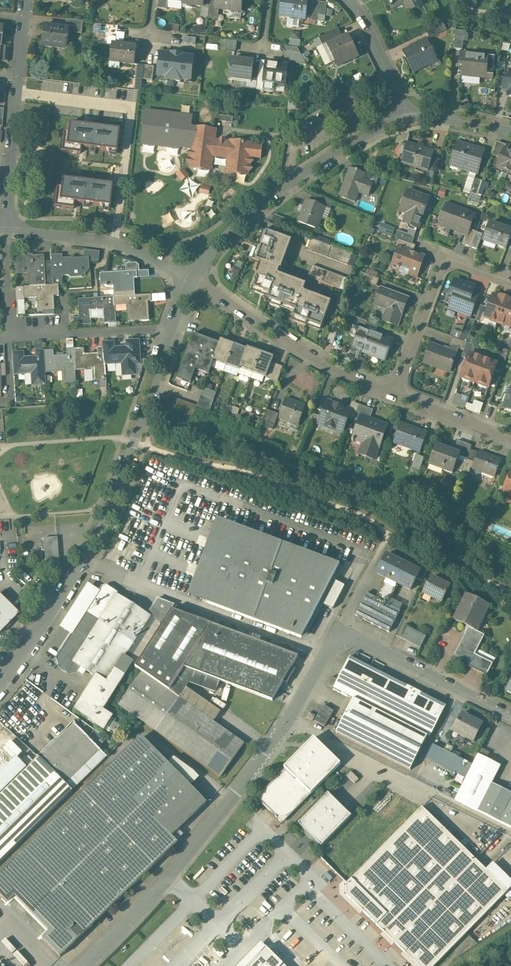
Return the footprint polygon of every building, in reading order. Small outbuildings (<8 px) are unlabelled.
[(168,0),(158,0),(157,8),(167,10),(168,0)] [(215,9),(224,10),(242,13),(243,0),(216,0),(215,9)] [(280,16),(305,19),(308,0),(282,0),(280,16)] [(392,8),(404,2),(409,11),(421,5),(418,0),(387,0),(392,8)] [(319,20),(319,15),(326,15),(326,2),(312,1),(312,20),(319,20)] [(83,21),(66,19),(65,25),(82,28),(83,21)] [(439,25),(426,32),(429,38),(442,32),(439,25)] [(66,29),(42,26),(40,46),(54,48),(55,45),(64,47),(66,29)] [(340,40),(343,38),(338,28),(318,37),(322,45),(326,43),(339,37),(340,40)] [(339,37),(326,43),(336,65),(358,55),(348,36),(343,38),(340,40),(339,37)] [(463,37),(455,36),(454,48),(462,49),(463,37)] [(236,50),(237,41),(221,38),(220,47),(236,50)] [(416,45),(403,52),(412,72),(430,63),(429,61),(435,58),(436,60),(437,60),(426,39),(416,44),(416,45)] [(0,46),(0,51),(1,51),(0,61),(7,62),(9,46),(0,45),(0,46)] [(137,48),(113,45),(111,62),(135,65),(137,48)] [(287,47),(285,57),(293,59),(295,48),(287,47)] [(194,57),(161,53),(158,77),(191,81),(194,57)] [(495,56),(461,53),(460,65),(463,65),(462,75),(492,78),(495,56)] [(254,62),(230,59),(228,78),(251,80),(252,74),(254,62)] [(266,63),(260,63),(258,75),(258,78),(264,79),(266,63)] [(287,66),(266,63),(264,79),(263,83),(285,85),(287,66)] [(154,67),(137,65),(136,79),(152,81),(154,67)] [(375,82),(368,85),(371,91),(377,88),(375,82)] [(217,128),(194,126),(195,115),(145,110),(141,144),(192,150),(188,153),(191,157),(187,160),(190,164),(189,167),(211,169),(212,155),(228,157),(226,172),(248,174),(248,171),(252,169),(249,164),(253,161),(250,157),(262,158),(263,145),(252,144),(253,142),(229,139),(229,141),(215,140),(217,128)] [(121,130),(68,124),(67,133),(63,132),(60,152),(80,154),(81,148),(118,152),(121,130)] [(409,133),(397,137),(395,142),(400,144),(402,143),(405,143),(407,144),(407,143),(409,135),(409,133)] [(484,151),(457,142),(450,164),(477,173),(484,151)] [(433,152),(407,143),(407,144),(409,144),(406,154),(403,162),(401,161),(401,162),(428,170),(433,152)] [(434,148),(433,152),(428,170),(433,172),(440,150),(434,148)] [(504,149),(496,167),(510,174),(510,152),(504,149)] [(182,180),(189,175),(183,167),(176,173),(182,180)] [(365,174),(349,168),(340,195),(355,201),(358,192),(367,196),(368,193),(372,182),(374,178),(365,174)] [(367,168),(365,174),(374,178),(372,182),(376,183),(380,173),(367,168)] [(482,181),(474,178),(469,193),(477,196),(482,181)] [(114,186),(61,179),(60,188),(56,187),(54,207),(73,209),(74,203),(111,208),(114,186)] [(407,190),(400,210),(421,217),(428,198),(427,198),(408,191),(408,190),(407,190)] [(319,198),(317,204),(325,207),(330,209),(332,203),(319,198)] [(317,204),(306,200),(298,221),(317,228),(325,207),(317,204)] [(474,214),(449,205),(442,225),(451,228),(451,227),(466,233),(466,234),(467,234),(469,229),(474,214)] [(407,222),(407,223),(417,227),(421,217),(400,210),(400,211),(408,214),(410,214),(407,222)] [(490,222),(484,240),(505,248),(510,231),(510,230),(490,222)] [(409,229),(416,231),(417,227),(407,223),(406,223),(409,229)] [(467,234),(466,234),(462,244),(470,247),(476,231),(469,229),(467,234)] [(398,239),(412,244),(415,236),(414,236),(412,235),(398,230),(395,237),(398,239)] [(291,240),(266,231),(256,260),(263,262),(279,268),(281,269),(291,240)] [(311,238),(307,249),(348,265),(352,254),(311,238)] [(394,247),(398,249),(399,246),(413,252),(415,245),(412,244),(398,239),(394,247)] [(413,252),(399,246),(398,249),(393,264),(398,266),(397,267),(399,268),(400,266),(404,267),(405,264),(411,265),(408,274),(416,277),(423,256),(413,252)] [(83,249),(82,259),(88,258),(88,261),(97,261),(99,251),(83,249)] [(32,254),(13,255),(14,270),(22,269),(22,271),(30,271),(31,286),(45,285),(44,262),(43,255),(32,255),(32,254)] [(51,261),(52,279),(62,278),(61,276),(68,275),(70,277),(81,276),(83,274),(84,274),(88,269),(88,261),(88,258),(82,259),(60,260),(60,255),(51,256),(51,261)] [(45,285),(52,285),(52,279),(51,261),(44,262),(45,285)] [(279,268),(263,262),(254,287),(270,293),(277,274),(279,268)] [(343,277),(312,265),(308,276),(339,288),(343,277)] [(136,271),(100,273),(100,282),(114,281),(114,285),(113,285),(114,297),(135,296),(135,295),(134,285),(133,285),(133,282),(134,282),(134,278),(137,278),(136,271)] [(379,279),(364,273),(361,281),(376,287),(379,279)] [(305,284),(277,274),(270,293),(268,298),(296,309),(303,291),(305,284)] [(45,285),(31,286),(16,287),(17,300),(24,300),(24,298),(37,297),(37,301),(37,311),(54,310),(54,309),(53,309),(53,300),(51,300),(51,296),(58,295),(58,284),(52,285),(45,285)] [(395,293),(381,287),(374,305),(391,311),(387,322),(397,326),(408,298),(395,294),(395,293)] [(477,296),(456,289),(449,308),(470,315),(477,296)] [(331,302),(303,291),(296,309),(293,316),(322,326),(331,302)] [(135,296),(114,297),(115,306),(128,305),(129,321),(149,320),(148,302),(151,301),(151,295),(151,294),(135,295),(135,296)] [(496,322),(505,298),(499,295),(499,296),(493,294),(488,307),(484,317),(485,317),(490,319),(490,320),(496,322)] [(114,297),(77,299),(78,312),(80,312),(80,318),(72,318),(73,325),(91,324),(90,311),(99,310),(98,309),(103,309),(104,323),(116,322),(115,306),(114,297)] [(510,326),(510,300),(505,298),(496,322),(503,325),(505,324),(510,326)] [(484,317),(488,307),(480,305),(475,320),(481,322),(484,321),(485,317),(484,317)] [(367,321),(352,316),(349,324),(364,330),(367,321)] [(475,320),(467,317),(461,334),(469,336),(475,320)] [(392,340),(368,331),(361,351),(371,355),(372,354),(384,359),(384,360),(385,360),(392,340)] [(219,343),(193,333),(176,379),(182,381),(183,379),(191,382),(195,369),(208,374),(213,360),(219,343)] [(449,351),(456,353),(458,348),(464,350),(466,342),(452,337),(449,344),(451,345),(449,351)] [(221,339),(219,343),(213,360),(226,365),(234,344),(221,339)] [(103,343),(103,347),(104,364),(123,363),(124,374),(136,374),(135,364),(140,364),(139,340),(126,341),(127,347),(114,348),(113,342),(103,343)] [(466,342),(464,350),(461,357),(468,359),(469,354),(470,354),(473,345),(466,342)] [(247,349),(234,344),(226,365),(239,369),(240,368),(247,349)] [(449,351),(430,344),(424,362),(449,372),(456,353),(449,351)] [(74,359),(74,370),(93,369),(94,380),(106,380),(104,364),(103,347),(96,347),(97,353),(83,354),(83,348),(73,349),(74,359)] [(247,347),(247,349),(240,368),(253,372),(260,352),(247,347)] [(43,351),(43,360),(44,372),(63,371),(64,382),(75,382),(74,370),(74,359),(68,359),(68,355),(66,355),(53,356),(52,350),(43,351)] [(22,352),(12,353),(13,374),(32,373),(33,384),(45,384),(44,372),(43,360),(38,361),(38,357),(22,358),(22,352)] [(273,357),(260,352),(253,372),(264,376),(266,377),(271,362),(273,357)] [(469,354),(468,359),(461,377),(462,378),(463,380),(468,382),(470,381),(474,382),(472,389),(483,359),(470,354),(469,354)] [(496,364),(494,370),(501,372),(506,357),(499,354),(496,364)] [(496,364),(483,359),(472,389),(475,382),(478,384),(479,386),(485,388),(487,387),(488,387),(494,370),(496,364)] [(266,377),(271,379),(277,364),(271,362),(266,377)] [(277,364),(271,379),(277,381),(283,367),(277,364)] [(264,376),(253,372),(251,378),(262,382),(264,376)] [(510,387),(502,408),(510,412),(510,387)] [(465,407),(467,403),(459,401),(461,396),(455,394),(452,403),(463,408),(465,407)] [(201,395),(199,401),(211,405),(213,400),(201,395)] [(175,398),(170,396),(166,407),(172,409),(175,398)] [(181,400),(175,398),(172,409),(177,411),(181,400)] [(286,398),(279,418),(298,425),(305,405),(286,398)] [(186,402),(181,400),(177,411),(182,413),(186,402)] [(199,401),(196,406),(209,411),(211,405),(199,401)] [(467,403),(465,407),(467,409),(479,413),(483,404),(474,401),(472,406),(467,403)] [(191,404),(186,402),(182,413),(187,415),(191,404)] [(327,402),(321,419),(344,427),(350,410),(327,402)] [(196,406),(191,404),(187,415),(193,416),(196,406)] [(361,416),(369,419),(373,410),(359,404),(353,419),(359,421),(361,416)] [(255,421),(259,409),(244,405),(241,416),(255,421)] [(321,410),(315,408),(310,422),(316,424),(321,410)] [(278,413),(267,409),(263,420),(274,424),(278,413)] [(369,419),(361,416),(359,421),(353,436),(366,441),(361,455),(373,459),(378,447),(379,447),(387,426),(369,419)] [(427,433),(400,424),(394,442),(420,452),(427,433)] [(457,440),(453,450),(460,452),(459,456),(466,459),(471,445),(457,440)] [(436,444),(428,464),(452,473),(459,456),(460,452),(453,450),(436,444)] [(500,460),(478,452),(473,468),(494,476),(500,460)] [(424,457),(418,455),(417,459),(414,458),(411,467),(419,470),(424,457)] [(502,492),(510,496),(510,469),(502,492)] [(338,563),(234,525),(205,602),(300,636),(319,602),(332,607),(343,585),(331,579),(338,563)] [(57,538),(43,539),(45,564),(59,563),(57,538)] [(414,568),(385,553),(375,572),(385,577),(397,583),(410,590),(415,579),(419,571),(414,568)] [(419,559),(414,568),(419,571),(415,579),(421,581),(429,564),(419,559)] [(449,586),(431,576),(422,591),(441,601),(449,586)] [(397,583),(385,577),(375,597),(387,603),(397,583)] [(60,627),(73,635),(101,591),(88,583),(60,627)] [(61,654),(72,662),(116,594),(104,586),(101,591),(73,635),(61,654)] [(387,603),(375,597),(365,592),(354,613),(388,631),(399,609),(387,603)] [(151,616),(147,614),(116,594),(72,662),(80,667),(97,678),(114,689),(132,661),(125,657),(151,616)] [(487,605),(466,594),(453,619),(469,626),(477,630),(485,613),(483,612),(487,605)] [(5,628),(9,624),(9,623),(18,614),(0,596),(0,630),(5,628)] [(137,663),(171,609),(175,604),(157,598),(147,614),(151,616),(125,657),(132,661),(137,663)] [(297,655),(171,609),(137,663),(135,666),(142,671),(168,690),(183,667),(272,700),(297,655)] [(426,635),(404,625),(399,636),(420,646),(426,635)] [(477,630),(469,626),(453,658),(486,674),(492,661),(474,653),(484,634),(477,630)] [(76,672),(80,667),(72,662),(61,654),(60,654),(58,658),(60,667),(70,674),(76,672)] [(353,697),(369,666),(349,656),(337,678),(333,687),(353,697)] [(445,704),(369,666),(353,697),(336,732),(409,768),(426,734),(429,736),(445,704)] [(168,690),(142,671),(119,704),(221,776),(244,743),(168,690)] [(325,683),(333,687),(337,678),(329,674),(325,683)] [(114,689),(97,678),(94,682),(91,683),(91,687),(88,691),(105,703),(114,689)] [(105,703),(88,691),(87,691),(76,709),(93,720),(92,721),(103,728),(111,716),(101,710),(106,703),(105,703)] [(332,710),(322,704),(313,719),(323,725),(332,710)] [(449,729),(451,731),(458,734),(473,741),(482,723),(459,711),(449,729)] [(115,719),(111,716),(103,728),(108,731),(110,731),(112,727),(111,725),(115,719)] [(73,722),(38,756),(72,790),(107,756),(73,722)] [(451,731),(443,748),(449,751),(458,734),(451,731)] [(313,736),(282,766),(285,769),(310,793),(339,763),(313,736)] [(137,738),(0,873),(0,897),(6,903),(14,895),(48,931),(42,937),(59,954),(176,841),(170,835),(205,801),(145,739),(137,738)] [(424,756),(435,762),(443,748),(431,742),(424,756)] [(435,762),(465,777),(472,763),(449,751),(443,748),(435,762)] [(13,760),(2,749),(0,751),(0,773),(13,760)] [(491,784),(501,765),(477,753),(472,763),(465,777),(454,798),(510,827),(510,794),(491,784)] [(38,756),(26,768),(0,794),(0,848),(34,814),(41,820),(72,790),(38,756)] [(26,768),(16,758),(13,760),(0,773),(0,794),(26,768)] [(310,793),(285,769),(258,797),(275,816),(287,815),(310,793)] [(350,816),(328,792),(297,823),(320,846),(350,816)] [(346,896),(418,965),(433,965),(507,890),(421,806),(346,883),(346,891),(346,896)] [(346,896),(346,891),(336,881),(326,892),(341,907),(345,903),(409,965),(418,965),(346,896)] [(266,947),(285,965),(292,965),(269,944),(272,941),(262,931),(226,965),(247,965),(266,947)] [(266,947),(247,965),(285,965),(266,947)]
